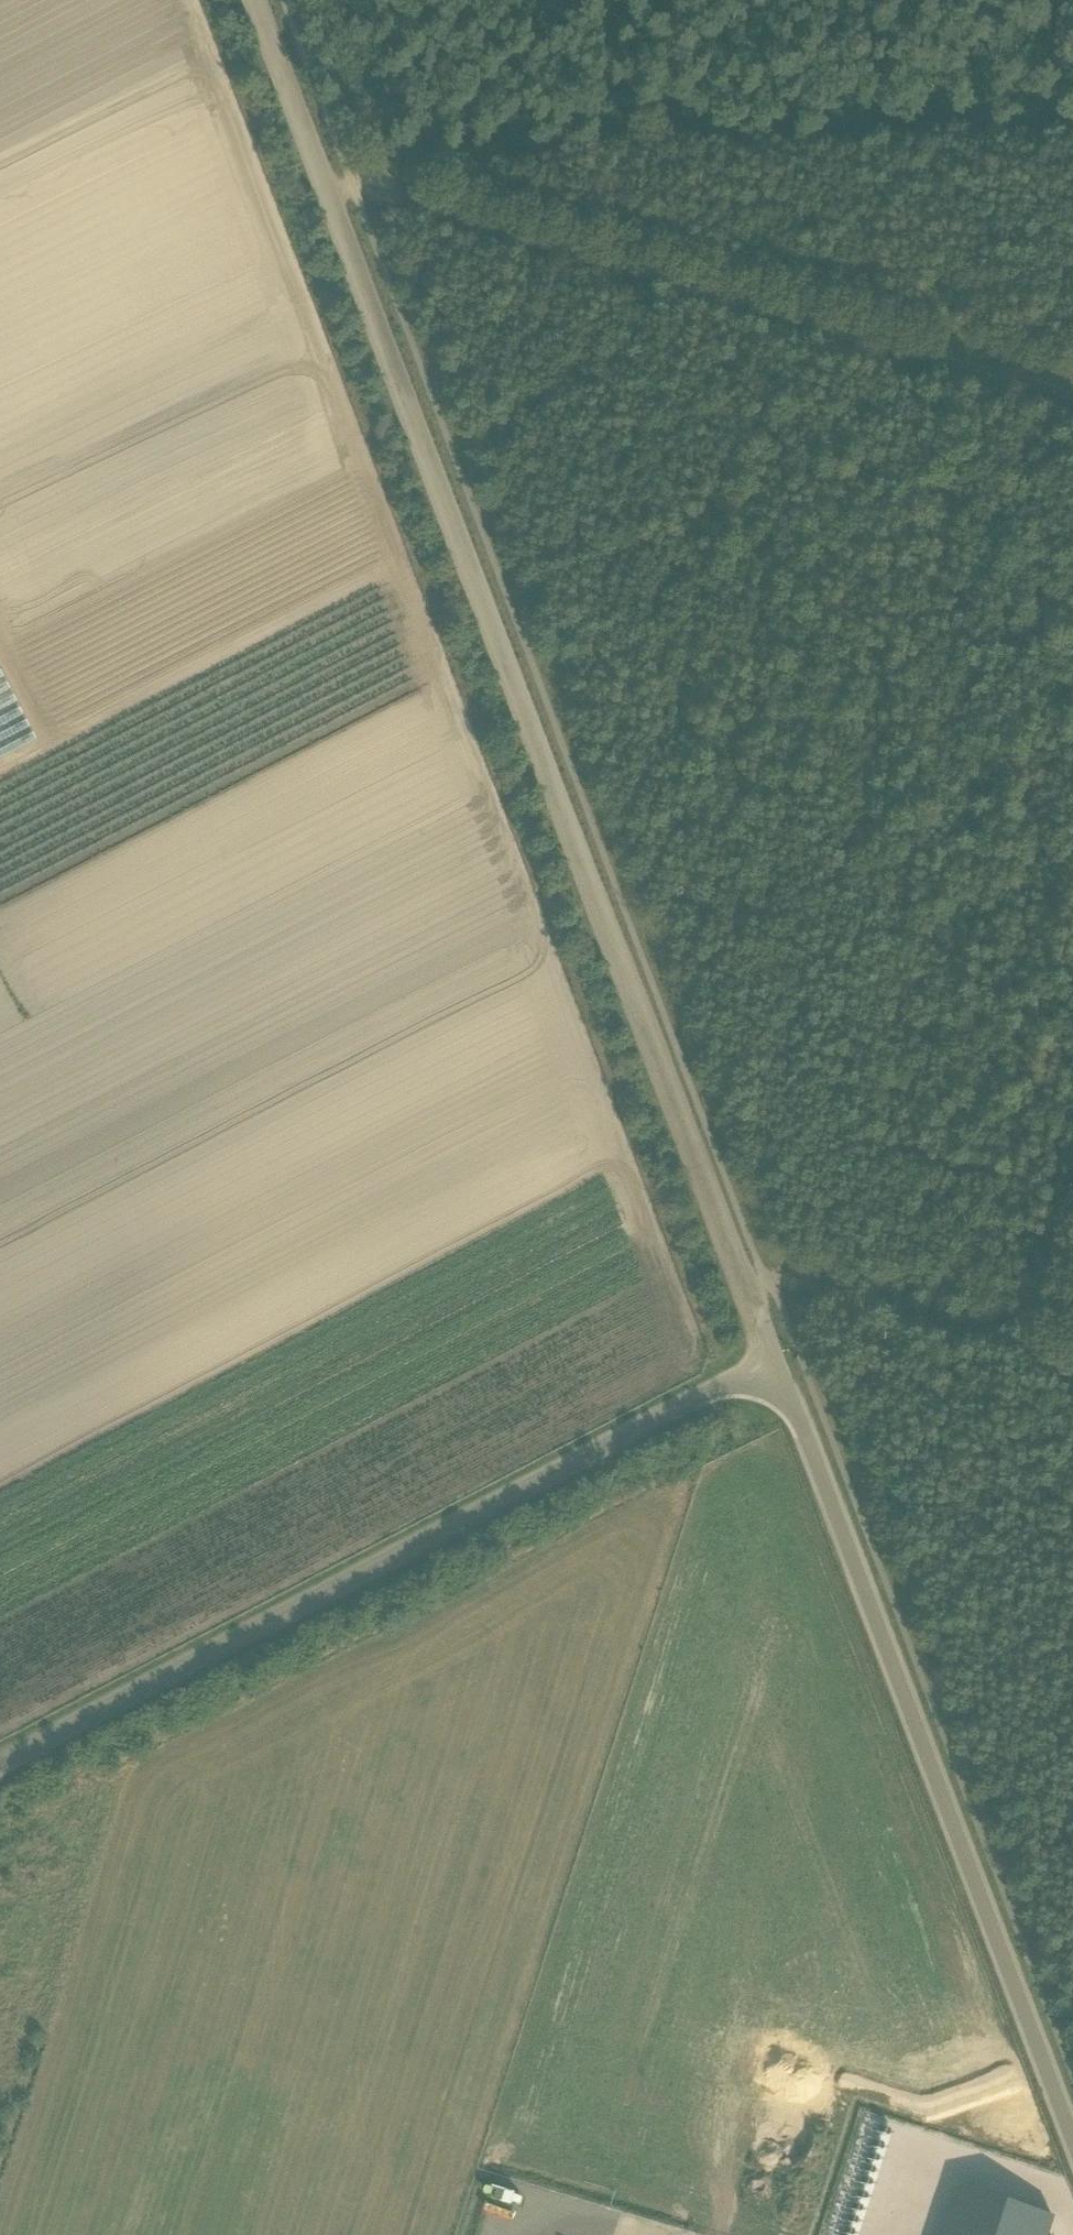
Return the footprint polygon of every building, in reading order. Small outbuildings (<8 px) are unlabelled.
[(36,744),(0,673),(0,763),(36,744)] [(1048,2220),(958,2188),(943,2234),(1043,2234),(1048,2220)]
